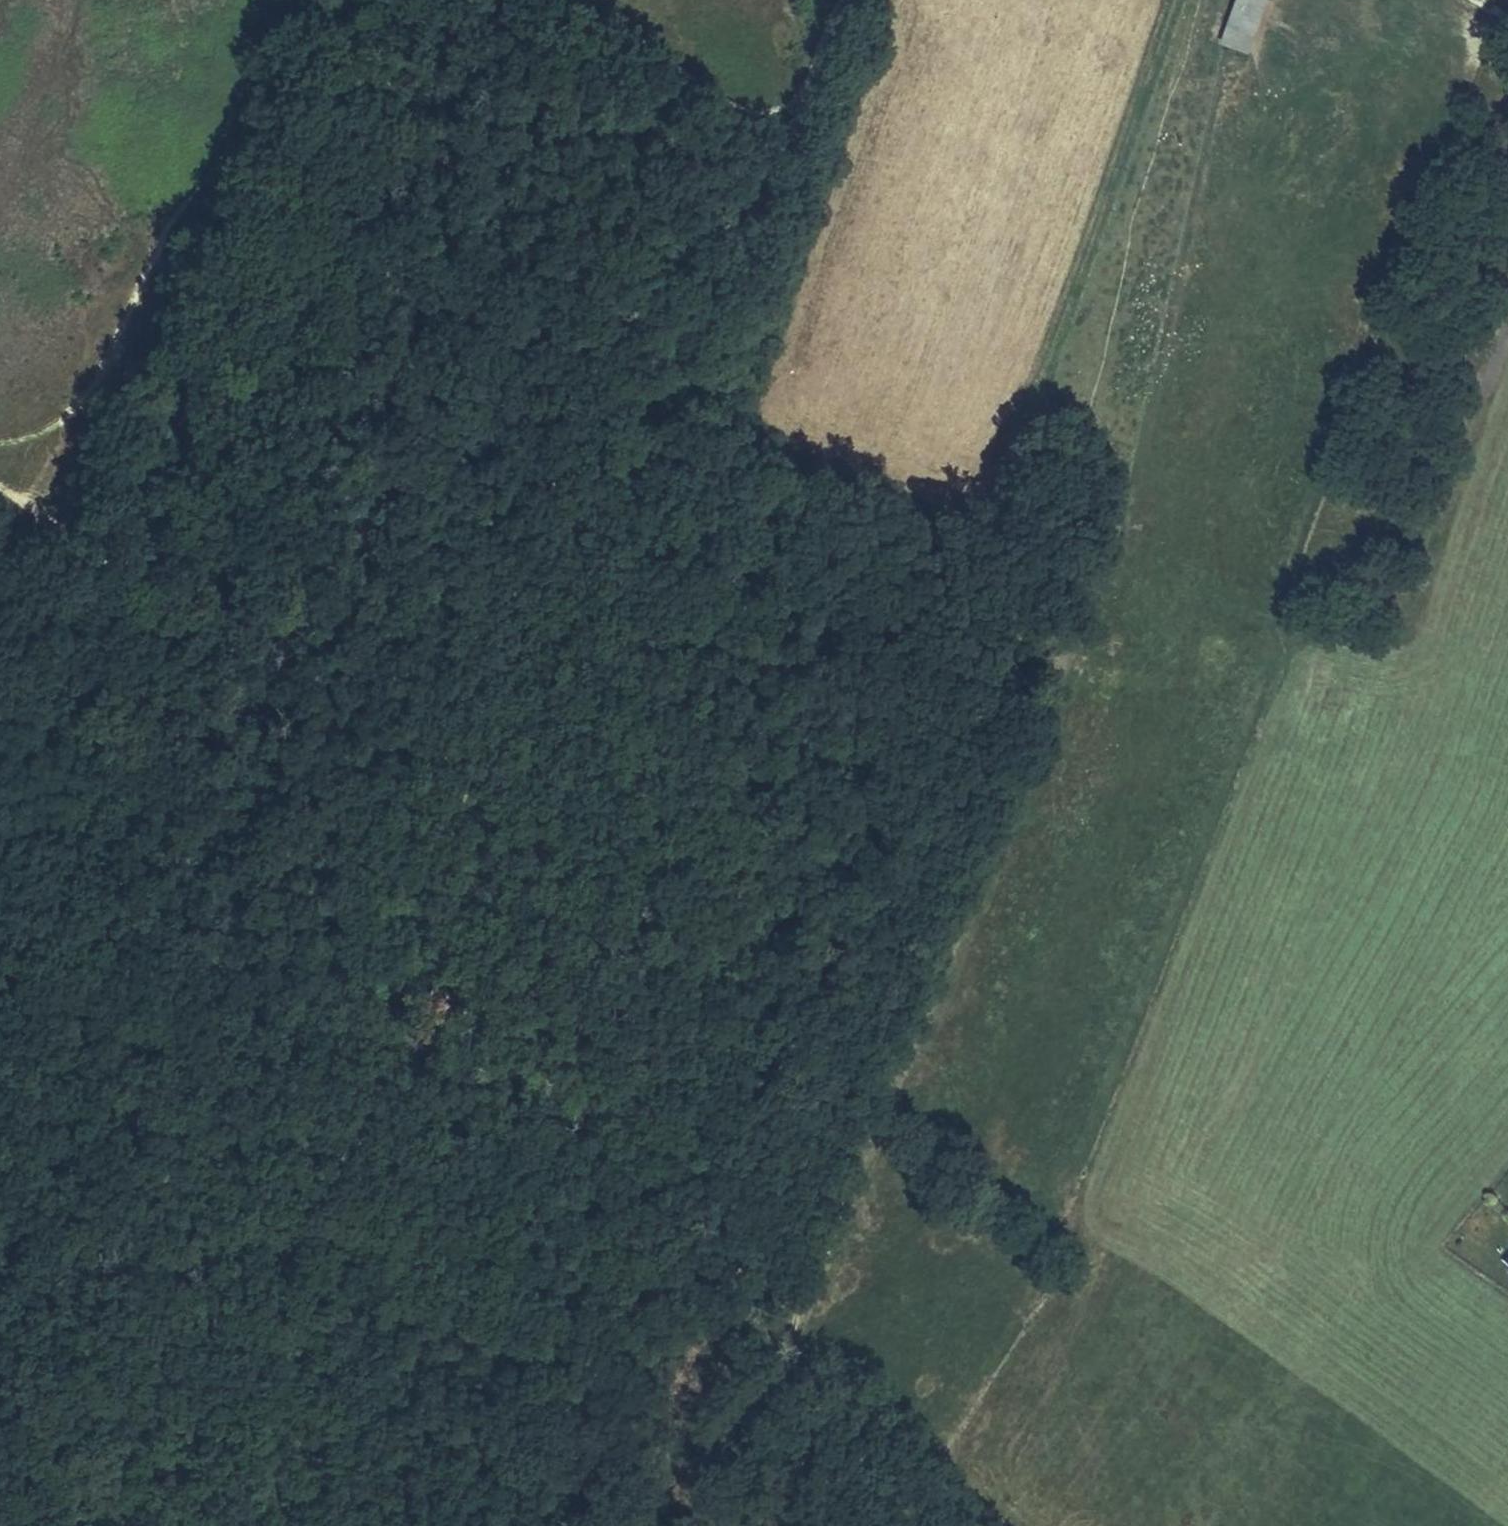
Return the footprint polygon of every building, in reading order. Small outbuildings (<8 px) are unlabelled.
[(1230,47),(1260,53),(1271,0),(1240,0),(1230,47)]
